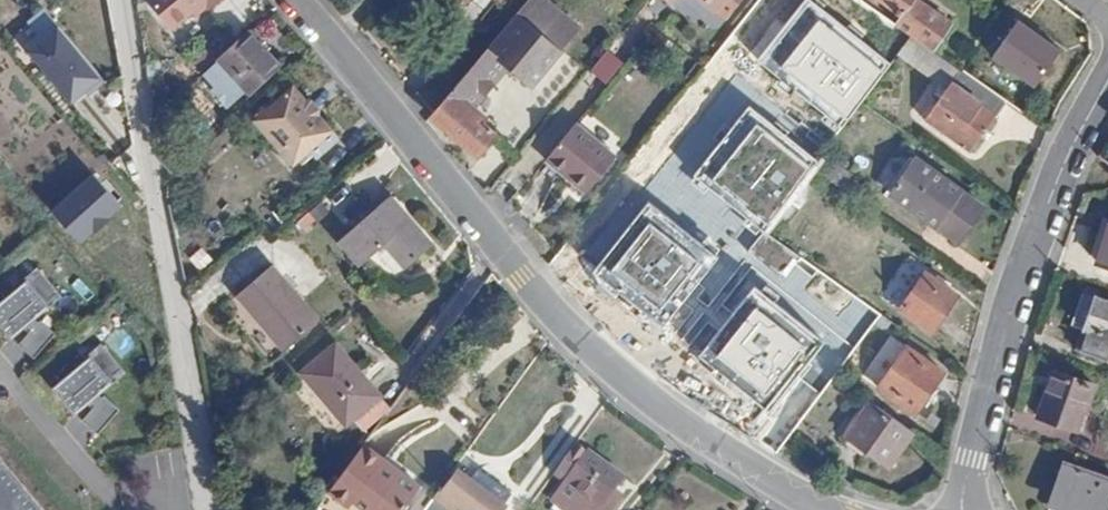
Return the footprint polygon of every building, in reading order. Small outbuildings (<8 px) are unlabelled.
[(196,15),(207,6),(202,0),(185,0),(196,15)] [(562,48),(584,23),(556,0),(528,0),(518,12),(562,48)] [(718,10),(719,9),(729,17),(744,0),(706,0),(718,10)] [(903,17),(914,1),(915,0),(879,0),(903,17)] [(903,17),(896,26),(910,35),(933,52),(951,27),(914,1),(903,17)] [(46,7),(15,35),(76,104),(108,76),(46,7)] [(518,12),(431,116),(479,155),(496,133),(482,121),(486,116),(475,106),(499,76),(519,92),(521,93),(523,92),(532,83),(562,48),(518,12)] [(220,61),(249,94),(278,67),(249,34),(220,61)] [(926,65),(941,75),(950,63),(935,53),(926,65)] [(972,79),(937,128),(969,151),(1004,101),(972,79)] [(256,121),(294,164),(309,151),(331,132),(294,88),(256,121)] [(713,110),(603,251),(639,279),(654,259),(651,256),(671,229),(667,226),(740,131),(713,110)] [(578,121),(549,157),(590,191),(620,155),(578,121)] [(808,123),(739,215),(762,233),(809,170),(832,140),(808,123)] [(331,132),(309,151),(316,159),(338,140),(331,132)] [(916,159),(891,193),(937,227),(961,192),(916,159)] [(83,243),(128,202),(97,168),(52,210),(83,243)] [(344,237),(385,286),(436,243),(395,194),(344,237)] [(1097,263),(1107,267),(1107,231),(1097,263)] [(777,262),(753,295),(766,304),(790,272),(777,262)] [(243,293),(290,348),(325,318),(279,263),(243,293)] [(809,265),(802,275),(812,282),(819,273),(809,265)] [(0,302),(0,323),(12,338),(29,324),(33,328),(19,344),(35,358),(56,333),(41,319),(38,322),(36,318),(63,296),(41,268),(0,302)] [(923,274),(899,309),(931,332),(956,297),(923,274)] [(1065,345),(1107,360),(1107,302),(1094,297),(1095,291),(1085,289),(1065,345)] [(767,311),(803,337),(816,318),(780,292),(767,311)] [(816,318),(803,337),(830,356),(850,329),(822,309),(816,318)] [(881,315),(833,380),(848,390),(896,326),(881,315)] [(308,374),(357,425),(389,393),(341,342),(308,374)] [(104,345),(53,387),(75,414),(92,401),(96,405),(82,420),(98,434),(120,409),(104,396),(102,398),(99,395),(126,372),(104,345)] [(879,383),(915,410),(943,373),(906,346),(879,383)] [(1054,372),(1038,417),(1076,431),(1087,401),(1089,402),(1095,387),(1054,372)] [(389,393),(357,425),(371,440),(400,405),(389,393)] [(844,440),(857,446),(845,477),(875,490),(895,441),(851,423),(844,440)] [(348,505),(353,499),(366,509),(401,509),(419,488),(398,471),(395,475),(382,465),(385,460),(367,445),(334,486),(330,491),(348,505)] [(622,479),(586,453),(586,454),(575,446),(552,477),(564,486),(551,504),(560,509),(611,509),(619,498),(612,493),(622,479)] [(0,458),(0,509),(44,509),(0,458)] [(382,465),(395,475),(398,471),(385,460),(382,465)] [(1052,504),(1069,509),(1107,509),(1107,479),(1066,465),(1052,504)] [(470,481),(503,506),(511,496),(478,471),(470,481)] [(424,509),(504,509),(506,508),(503,506),(470,481),(457,472),(444,490),(440,488),(424,509)]
